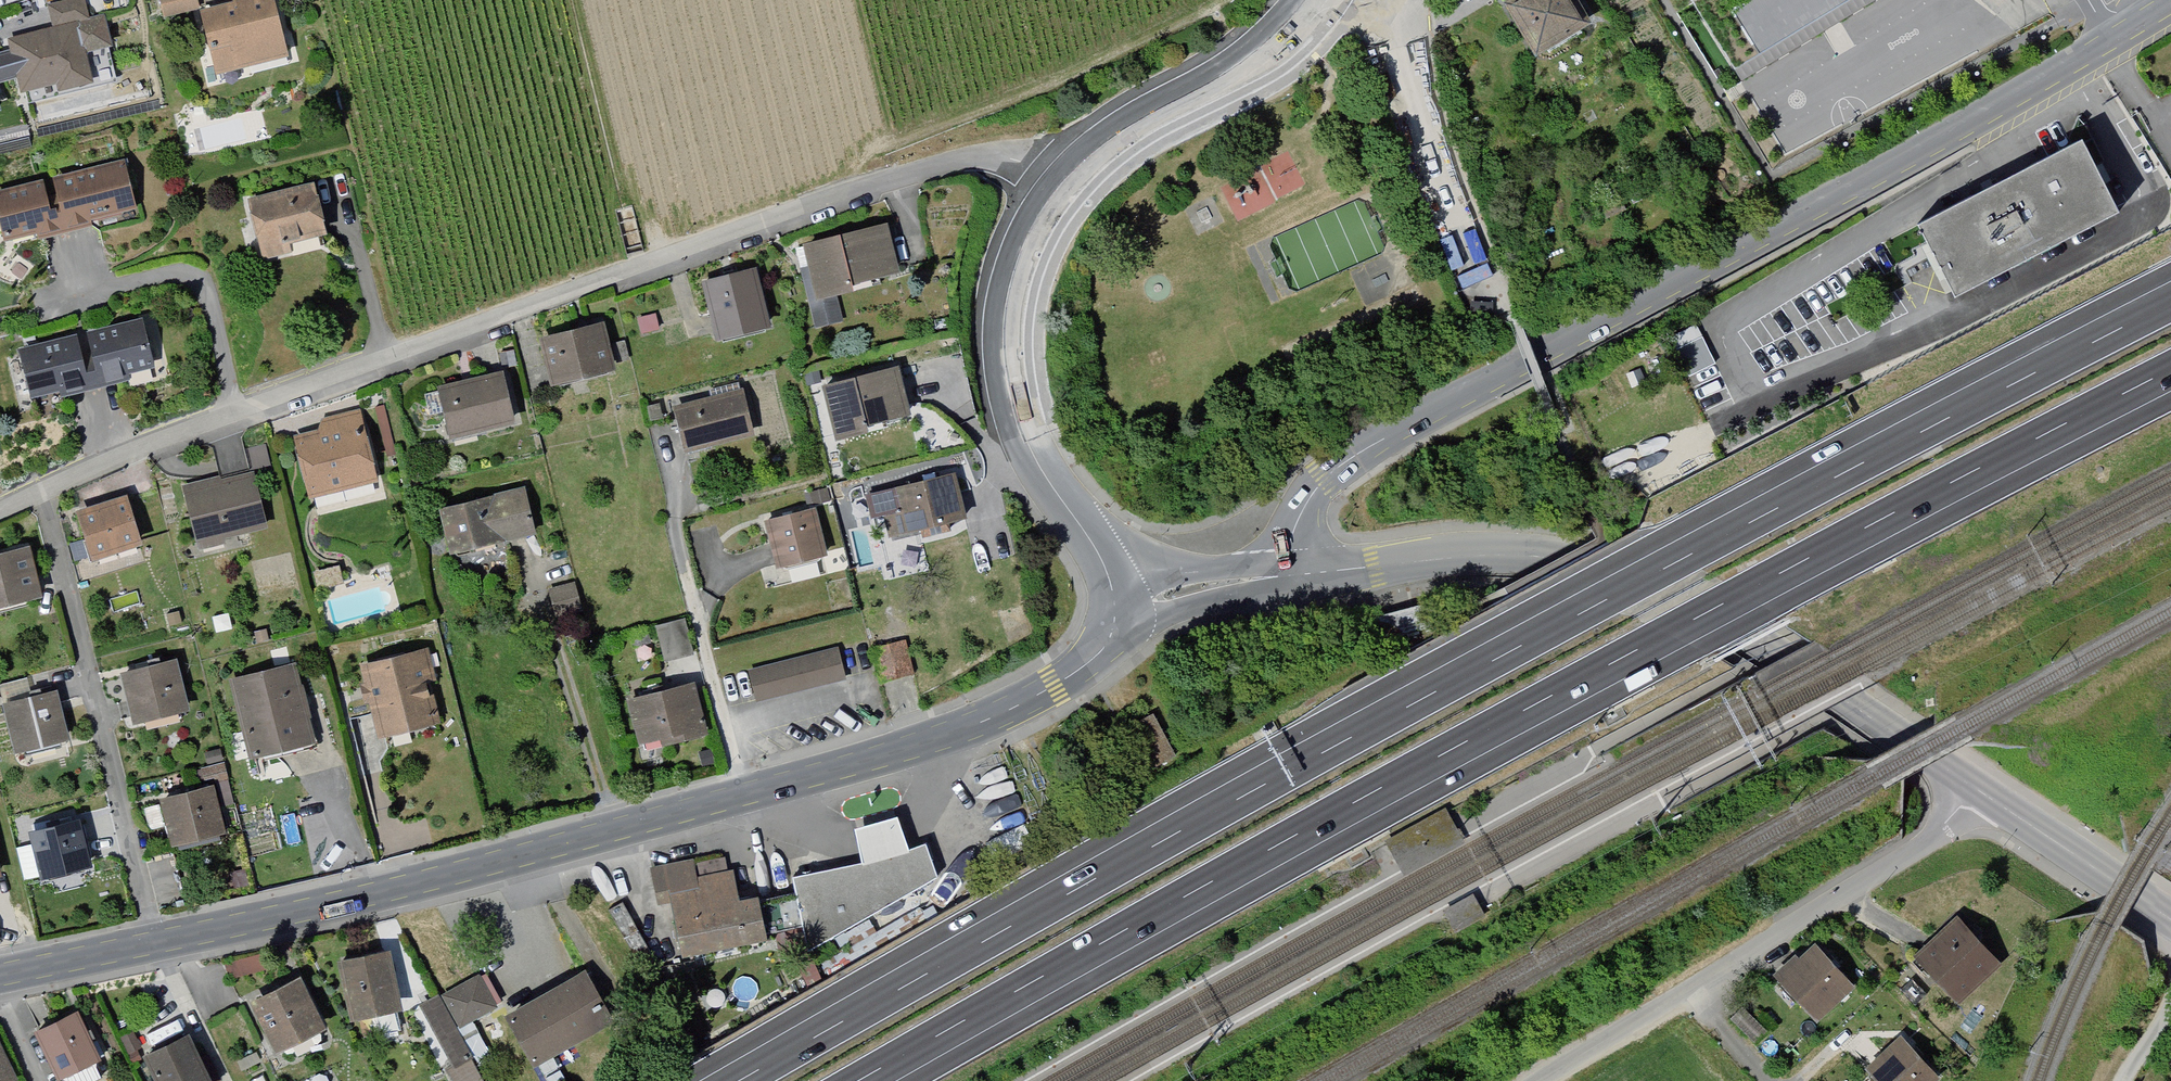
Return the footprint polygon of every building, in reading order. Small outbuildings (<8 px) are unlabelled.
[(192,0),(157,0),(162,21),(195,12),(192,0)] [(268,0),(262,0),(199,17),(217,81),(285,63),(268,0)] [(1500,6),(1527,55),(1594,18),(1584,0),(1511,0),(1500,6)] [(1693,1),(1735,65),(1847,0),(1695,0),(1693,1)] [(53,33),(5,43),(10,65),(13,78),(17,100),(89,85),(77,28),(90,26),(86,4),(49,12),(53,33)] [(13,78),(10,65),(0,67),(0,81),(13,78)] [(2082,139),(1918,226),(1957,299),(2120,213),(2082,139)] [(0,189),(0,249),(133,219),(120,162),(0,189)] [(325,239),(312,191),(250,207),(265,265),(292,259),(289,248),(325,239)] [(892,229),(797,250),(816,332),(842,326),(835,300),(905,284),(892,229)] [(757,272),(702,286),(717,346),(772,332),(757,272)] [(154,377),(141,323),(15,354),(29,408),(154,377)] [(615,377),(602,327),(539,344),(552,393),(615,377)] [(1685,371),(1712,365),(1704,334),(1678,340),(1685,371)] [(899,372),(823,391),(837,445),(913,426),(899,372)] [(501,376),(435,391),(448,444),(513,429),(501,376)] [(743,393),(671,411),(683,461),(756,443),(743,393)] [(314,434),(293,440),(309,504),(380,487),(362,412),(320,422),(314,434)] [(249,471),(181,489),(199,557),(267,539),(249,471)] [(967,528),(954,475),(862,498),(868,523),(882,520),(889,547),(967,528)] [(523,492),(437,514),(450,560),(535,538),(523,492)] [(126,501),(75,516),(91,570),(142,555),(126,501)] [(817,513),(765,525),(777,575),(829,563),(817,513)] [(0,560),(0,612),(42,602),(31,553),(0,560)] [(695,658),(687,624),(627,637),(634,672),(695,658)] [(904,645),(867,654),(877,690),(913,681),(904,645)] [(426,653),(358,668),(375,746),(443,731),(426,653)] [(837,653),(749,672),(756,706),(845,687),(837,653)] [(176,661),(118,677),(132,729),(190,713),(176,661)] [(294,667),(225,683),(237,732),(223,735),(232,773),(251,768),(249,759),(312,744),(294,667)] [(2,698),(30,692),(26,677),(0,683),(0,691),(2,698)] [(694,688),(627,705),(640,755),(707,737),(694,688)] [(0,708),(0,719),(9,758),(72,743),(60,693),(0,708)] [(1177,760),(1155,719),(1122,736),(1143,778),(1177,760)] [(213,787),(157,804),(172,853),(228,836),(213,787)] [(802,929),(808,956),(937,883),(924,848),(912,854),(899,822),(856,835),(863,868),(792,882),(796,900),(758,907),(764,936),(802,929)] [(93,876),(79,823),(26,837),(41,890),(93,876)] [(692,863),(649,871),(658,915),(670,913),(680,962),(766,945),(764,936),(758,907),(757,902),(739,906),(733,877),(697,884),(692,863)] [(2002,970),(1952,918),(1909,960),(1959,1011),(2002,970)] [(1860,994),(1816,947),(1775,984),(1819,1031),(1860,994)] [(388,955),(338,964),(348,1023),(398,1015),(388,955)] [(548,994),(503,1020),(533,1072),(611,1028),(581,975),(548,994)] [(416,1009),(449,1070),(442,1074),(446,1080),(482,1080),(456,1032),(494,1012),(475,977),(416,1009)] [(299,979),(248,1004),(275,1059),(326,1034),(299,979)] [(32,1036),(53,1080),(98,1080),(92,1067),(98,1064),(75,1015),(32,1036)] [(188,1038),(142,1058),(152,1080),(207,1080),(188,1038)] [(1899,1039),(1862,1071),(1871,1080),(1936,1080),(1899,1039)] [(0,1050),(0,1080),(16,1080),(0,1050)]
